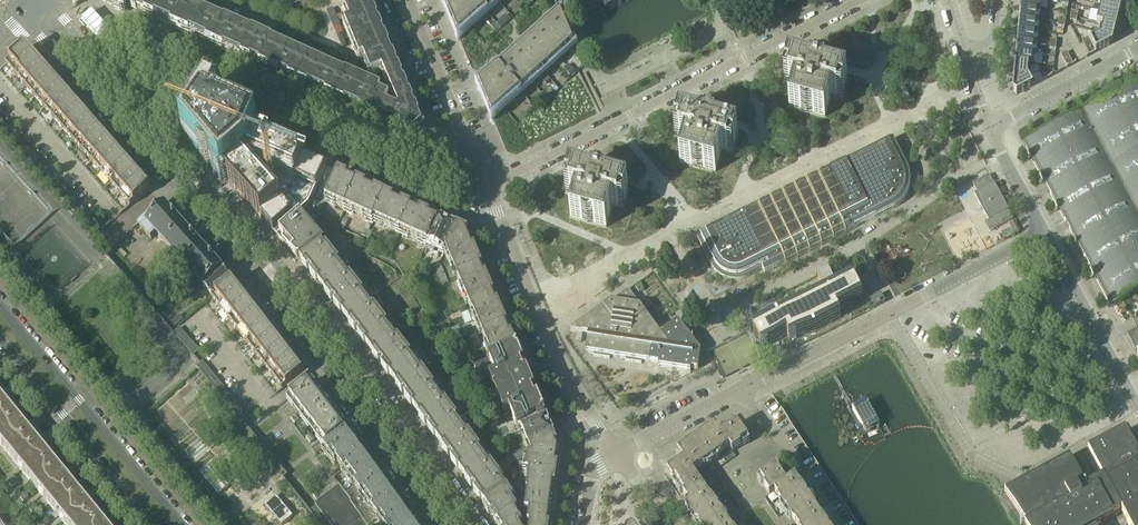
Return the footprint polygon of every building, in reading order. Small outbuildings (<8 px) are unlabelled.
[(102,2),(125,13),(128,6),(139,11),(145,13),(152,0),(103,0),(102,2)] [(145,14),(176,28),(186,5),(175,0),(152,0),(145,13),(145,14)] [(190,6),(190,7),(186,5),(176,28),(215,45),(226,21),(226,20),(231,8),(214,0),(193,0),(190,6)] [(371,0),(341,0),(351,22),(375,11),(371,0)] [(493,0),(450,0),(445,5),(458,36),(461,33),(470,25),(495,2),(493,0)] [(606,11),(621,4),(619,0),(601,0),(606,11)] [(1041,0),(1021,0),(1020,8),(1040,10),(1041,0)] [(1118,17),(1121,6),(1102,1),(1099,12),(1118,17)] [(332,6),(326,9),(329,17),(336,15),(332,6)] [(1039,21),(1040,10),(1020,8),(1019,19),(1039,21)] [(390,47),(375,11),(351,22),(345,23),(360,59),(364,58),(390,47)] [(1116,28),(1118,17),(1099,12),(1096,23),(1100,24),(1116,28)] [(573,45),(560,13),(530,40),(551,64),(573,45)] [(336,16),(330,19),(333,27),(340,25),(336,16)] [(1038,32),(1039,21),(1019,19),(1018,30),(1038,32)] [(242,57),(252,32),(226,21),(215,45),(242,57)] [(1111,44),(1116,28),(1100,24),(1097,33),(1111,44)] [(1037,44),(1038,32),(1018,30),(1017,42),(1037,44)] [(270,70),(281,46),(272,41),(272,40),(253,31),(252,32),(242,57),(270,70)] [(1111,44),(1097,33),(1088,38),(1090,43),(1096,53),(1111,44)] [(341,34),(337,36),(342,48),(346,46),(341,34)] [(529,84),(551,64),(530,40),(508,60),(529,84)] [(1036,55),(1037,44),(1017,42),(1016,53),(1036,55)] [(1096,53),(1090,43),(1084,46),(1090,56),(1096,53)] [(299,83),(310,59),(281,46),(270,70),(299,83)] [(398,64),(390,47),(364,58),(372,75),(383,70),(398,64)] [(23,50),(6,65),(16,76),(35,59),(27,51),(23,50)] [(1035,66),(1036,55),(1016,53),(1015,64),(1035,66)] [(35,59),(16,76),(25,87),(44,70),(35,59)] [(335,99),(346,74),(346,75),(310,59),(299,83),(335,99)] [(529,84),(508,60),(479,86),(492,117),(494,115),(504,106),(529,84)] [(398,64),(383,70),(388,83),(403,77),(398,64)] [(789,107),(825,117),(831,95),(842,98),(847,79),(825,73),(826,67),(812,64),(811,70),(789,64),(784,82),(795,85),(789,107)] [(1030,76),(1031,66),(1035,67),(1035,66),(1015,64),(1013,84),(1030,76)] [(567,74),(570,78),(577,72),(573,68),(567,74)] [(44,70),(25,87),(35,98),(54,81),(44,70)] [(381,89),(346,74),(335,99),(370,115),(380,93),(379,93),(381,89)] [(1017,95),(1035,85),(1035,84),(1030,76),(1013,84),(1013,92),(1017,95)] [(403,77),(388,83),(394,96),(409,90),(403,77)] [(54,81),(35,98),(44,109),(64,92),(54,81)] [(1026,144),(1025,147),(1111,307),(1123,301),(1137,293),(1137,81),(1026,144)] [(904,86),(892,92),(896,100),(898,104),(910,98),(904,86)] [(425,128),(409,90),(394,96),(395,99),(393,100),(380,93),(370,115),(417,136),(425,128)] [(64,92),(44,109),(54,120),(73,103),(64,92)] [(73,103),(54,120),(63,130),(83,113),(73,103)] [(83,113),(63,130),(73,141),(92,124),(83,113)] [(206,114),(189,136),(276,235),(309,206),(326,168),(206,114)] [(685,140),(679,162),(715,172),(721,150),(732,153),(737,134),(715,129),(717,123),(703,119),(702,125),(679,119),(674,137),(685,140)] [(92,124),(73,141),(82,152),(102,135),(92,124)] [(102,135),(82,152),(92,163),(111,146),(102,135)] [(764,274),(893,209),(907,196),(907,194),(908,192),(909,191),(909,189),(910,187),(910,186),(910,184),(910,182),(910,181),(909,174),(907,167),(893,139),(697,238),(711,266),(716,272),(720,276),(727,279),(729,280),(731,280),(735,280),(737,280),(747,277),(762,270),(764,274)] [(111,146),(92,163),(102,174),(121,157),(111,146)] [(121,157),(102,174),(111,185),(130,168),(121,157)] [(130,168),(111,185),(121,196),(140,179),(130,168)] [(338,174),(326,201),(345,210),(354,214),(366,187),(338,174)] [(565,193),(576,196),(570,218),(606,227),(612,205),(623,208),(628,190),(606,184),(608,178),(594,174),(592,180),(570,174),(565,193)] [(991,232),(1013,220),(1008,211),(1009,211),(994,184),(989,175),(988,176),(973,184),(977,193),(974,194),(990,223),(987,225),(991,232)] [(140,179),(121,196),(130,206),(150,189),(140,179)] [(366,187),(354,214),(373,223),(374,220),(382,224),(393,199),(366,187)] [(393,199),(382,224),(409,236),(421,211),(393,199)] [(165,207),(162,203),(138,225),(151,239),(157,234),(203,287),(222,271),(223,271),(166,207),(165,207)] [(439,219),(421,211),(409,236),(427,244),(439,219)] [(324,242),(300,214),(276,235),(298,260),(299,260),(300,260),(324,242)] [(446,252),(457,228),(439,219),(427,244),(433,247),(430,253),(438,256),(441,250),(446,252)] [(491,286),(478,257),(468,233),(457,228),(446,252),(447,252),(465,297),(491,286)] [(365,229),(362,235),(369,238),(372,232),(365,229)] [(335,237),(329,242),(334,248),(340,243),(335,237)] [(325,242),(324,242),(300,260),(300,261),(301,261),(304,265),(303,266),(308,272),(310,270),(313,273),(310,275),(317,284),(318,283),(321,288),(343,272),(338,265),(340,263),(326,246),(324,248),(322,245),(325,242)] [(440,264),(434,266),(442,285),(448,282),(440,264)] [(211,296),(230,280),(222,271),(203,287),(204,288),(211,296)] [(348,278),(343,272),(321,288),(325,293),(325,294),(331,302),(334,300),(337,303),(334,306),(341,314),(342,313),(346,318),(347,317),(367,302),(361,295),(364,293),(350,277),(348,278)] [(804,307),(754,333),(761,346),(786,333),(788,337),(789,340),(791,339),(796,348),(798,347),(812,340),(807,331),(814,327),(819,336),(866,312),(858,296),(861,295),(854,282),(820,299),(819,296),(834,289),(829,279),(814,287),(798,296),(804,307)] [(210,297),(219,308),(239,292),(230,280),(211,296),(210,297)] [(491,286),(465,297),(473,316),(474,315),(478,326),(503,316),(491,286)] [(642,291),(638,286),(632,290),(636,295),(642,291)] [(374,287),(367,292),(372,297),(378,292),(374,287)] [(211,296),(204,288),(203,289),(200,292),(207,300),(209,298),(210,297),(211,296)] [(588,319),(589,319),(584,322),(571,332),(572,332),(576,333),(582,334),(588,335),(586,352),(593,354),(593,356),(610,359),(610,356),(625,358),(625,361),(642,364),(642,361),(659,364),(658,366),(690,371),(691,369),(697,370),(701,352),(678,321),(660,334),(628,290),(588,319)] [(219,308),(228,319),(248,303),(239,292),(219,308)] [(875,308),(885,302),(881,294),(870,299),(875,308)] [(769,301),(757,307),(762,319),(775,312),(769,301)] [(367,302),(347,317),(346,318),(350,323),(349,324),(355,333),(358,331),(360,334),(361,334),(358,336),(364,345),(365,344),(366,344),(369,349),(391,333),(385,326),(388,325),(374,308),(372,309),(367,302)] [(228,319),(237,330),(257,315),(248,303),(228,319)] [(179,315),(171,322),(175,327),(183,320),(179,315)] [(237,330),(245,342),(266,326),(257,315),(237,330)] [(503,316),(478,326),(491,357),(488,358),(488,359),(516,347),(503,316)] [(245,342),(254,353),(275,337),(266,326),(245,342)] [(466,326),(460,329),(463,336),(469,334),(466,326)] [(396,340),(391,333),(369,349),(373,354),(372,355),(379,364),(382,362),(384,365),(381,367),(388,376),(389,375),(393,380),(395,379),(414,364),(409,357),(411,355),(398,338),(396,340)] [(576,333),(574,341),(581,343),(582,334),(576,333)] [(254,353),(263,364),(283,349),(275,337),(254,353)] [(263,364),(272,376),(292,360),(283,349),(263,364)] [(547,421),(519,353),(517,350),(474,367),(482,386),(490,383),(492,386),(503,414),(509,412),(511,417),(518,433),(521,432),(547,421)] [(272,376),(281,387),(301,371),(292,360),(272,376)] [(216,377),(209,367),(206,369),(202,363),(199,365),(210,381),(216,377)] [(414,364),(395,379),(393,380),(397,385),(396,386),(402,395),(405,393),(408,396),(405,398),(411,407),(413,406),(416,411),(418,410),(437,395),(433,389),(435,387),(422,370),(420,371),(414,364)] [(311,384),(291,399),(310,424),(330,408),(330,407),(327,403),(326,403),(315,390),(315,389),(316,388),(313,384),(311,384)] [(437,395),(418,410),(416,411),(420,416),(420,417),(419,417),(425,426),(428,424),(431,427),(428,430),(434,438),(436,438),(439,443),(461,427),(456,420),(458,418),(445,401),(443,403),(437,395)] [(93,513),(73,488),(52,463),(31,437),(11,412),(0,399),(0,445),(8,456),(29,481),(50,506),(65,524),(103,524),(93,513)] [(330,408),(310,424),(327,446),(347,431),(345,429),(346,427),(343,423),(341,423),(330,408)] [(299,420),(295,414),(291,418),(295,424),(299,420)] [(529,449),(554,438),(547,421),(521,432),(529,449)] [(749,441),(737,424),(722,434),(716,426),(710,430),(724,450),(729,447),(732,452),(749,441)] [(466,434),(461,427),(439,443),(443,448),(442,449),(448,458),(451,456),(454,459),(451,461),(457,470),(459,469),(462,474),(484,458),(479,451),(481,450),(468,433),(466,434)] [(724,450),(710,430),(678,453),(683,461),(692,473),(692,472),(724,450)] [(1005,496),(1024,524),(1099,524),(1121,513),(1126,521),(1125,522),(1127,524),(1137,524),(1137,449),(1128,430),(1005,496)] [(347,431),(327,446),(324,449),(335,464),(358,446),(347,431)] [(237,434),(226,444),(226,445),(230,450),(242,440),(238,435),(237,434)] [(306,438),(310,444),(315,440),(310,434),(306,438)] [(538,455),(558,447),(554,438),(529,449),(532,456),(532,457),(538,455)] [(343,471),(365,454),(358,446),(335,464),(337,463),(343,471)] [(558,447),(538,455),(537,460),(529,459),(527,472),(530,472),(557,476),(560,452),(558,447)] [(507,466),(527,458),(524,451),(505,459),(507,466)] [(349,479),(371,463),(365,454),(343,471),(349,479)] [(501,483),(504,481),(491,464),(489,465),(484,458),(462,474),(466,479),(465,480),(471,489),(474,487),(477,490),(474,492),(480,501),(481,500),(485,505),(484,505),(485,506),(506,490),(507,490),(501,483)] [(709,496),(696,477),(692,472),(692,473),(683,461),(667,472),(673,481),(675,479),(685,494),(683,495),(688,503),(685,505),(689,510),(709,496)] [(321,513),(378,472),(371,463),(349,479),(340,486),(318,503),(315,505),(321,513)] [(210,464),(200,473),(218,495),(223,491),(229,486),(225,482),(213,468),(210,464)] [(759,479),(770,496),(774,492),(787,511),(807,497),(794,478),(786,483),(776,468),(759,479)] [(327,520),(361,495),(383,479),(378,472),(321,513),(327,520)] [(555,491),(557,476),(530,472),(529,478),(528,487),(555,491)] [(713,483),(708,475),(704,478),(709,486),(713,483)] [(318,503),(340,486),(333,478),(312,494),(318,503)] [(13,479),(8,483),(11,487),(17,483),(13,479)] [(389,488),(383,479),(361,495),(327,520),(331,524),(338,524),(389,488)] [(553,505),(554,496),(555,491),(528,487),(527,493),(528,493),(527,501),(553,505)] [(373,512),(395,495),(389,488),(338,524),(355,524),(373,512)] [(514,513),(516,511),(512,506),(510,502),(513,499),(506,490),(485,506),(498,524),(521,524),(514,513)] [(25,493),(20,497),(23,501),(28,497),(25,493)] [(264,505),(281,524),(282,524),(293,516),(276,495),(264,505)] [(373,512),(355,524),(373,524),(401,504),(395,495),(373,512)] [(724,518),(709,496),(689,510),(699,524),(729,524),(724,518)] [(807,497),(787,511),(796,524),(826,524),(807,497)] [(551,515),(553,505),(527,501),(526,506),(525,511),(530,512),(551,515)] [(732,509),(728,503),(724,506),(728,512),(732,509)] [(34,504),(29,508),(32,513),(37,508),(34,504)] [(407,512),(401,504),(373,524),(388,524),(407,512)] [(317,507),(312,511),(322,524),(330,524),(317,507)] [(551,516),(551,515),(530,512),(529,518),(528,523),(530,524),(540,524),(550,524),(551,516)] [(413,520),(409,514),(394,524),(406,524),(413,520)]
